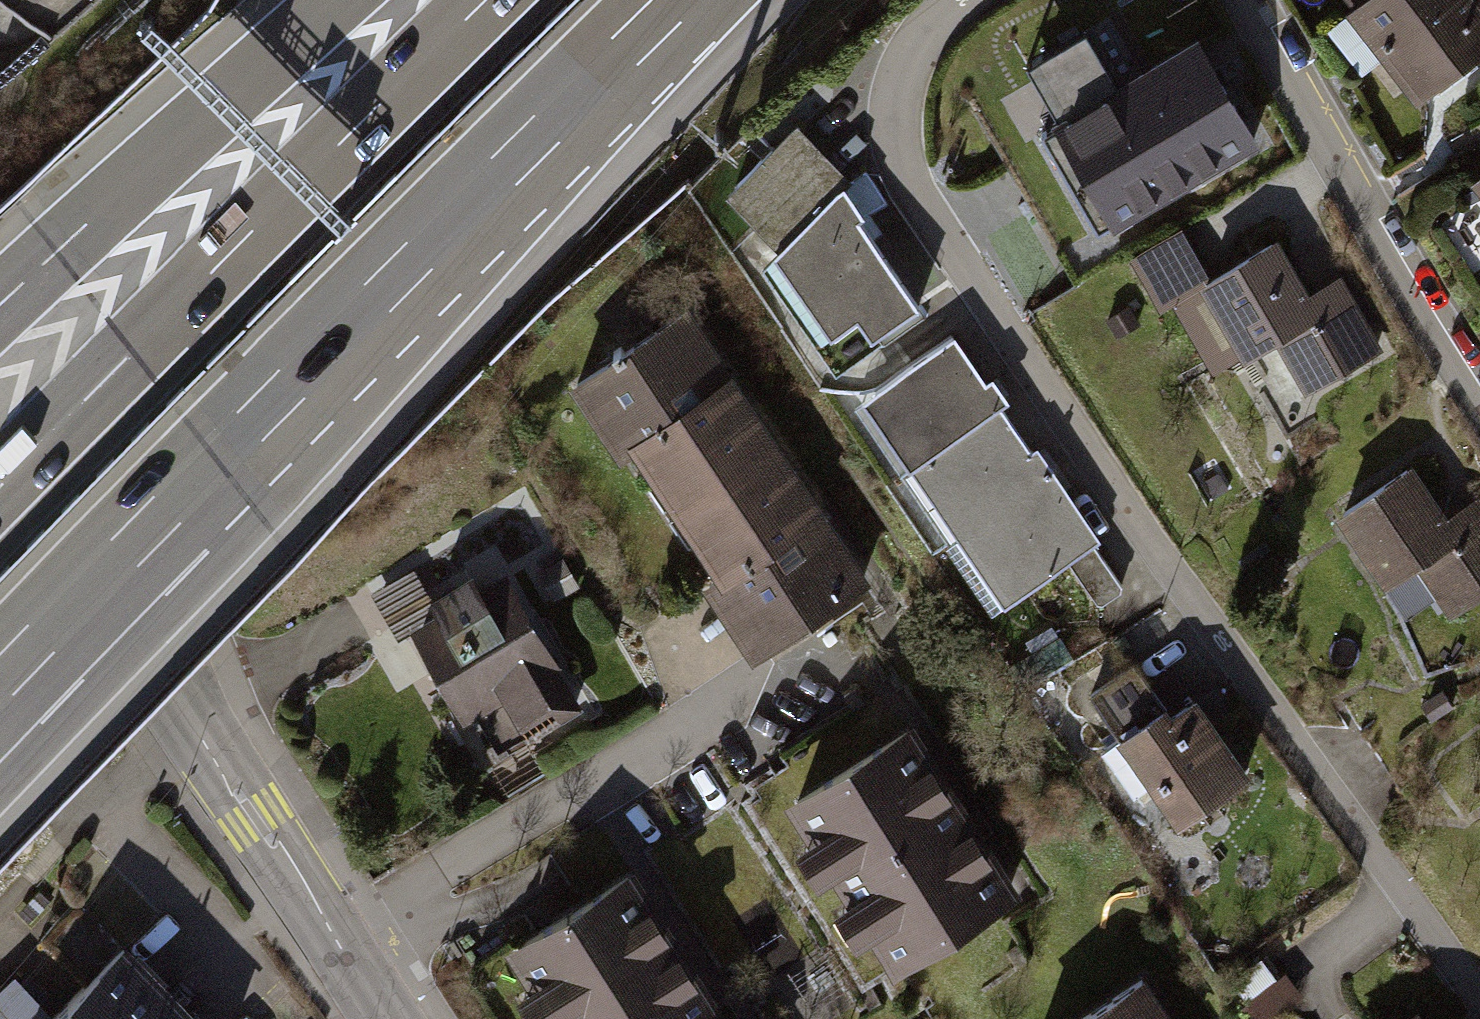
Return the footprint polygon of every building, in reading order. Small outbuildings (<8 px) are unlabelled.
[(1351,11),(1366,0),(1343,0),(1351,11)] [(1414,107),(1479,56),(1479,0),(1366,0),(1351,11),(1344,16),(1414,107)] [(1084,35),(1024,69),(1054,122),(1047,125),(1109,232),(1257,147),(1195,39),(1113,86),(1084,35)] [(773,253),(841,190),(848,184),(795,126),(720,196),(773,253)] [(1468,185),(1479,200),(1479,176),(1468,185)] [(860,221),(841,190),(773,253),(761,264),(787,302),(782,305),(832,376),(881,343),(876,337),(914,312),(855,224),(860,221)] [(1158,312),(1170,306),(1211,376),(1238,360),(1241,366),(1275,346),(1305,397),(1384,351),(1340,276),(1308,295),(1276,240),(1209,279),(1180,229),(1128,260),(1158,312)] [(693,305),(576,383),(627,459),(641,450),(683,512),(786,442),(693,305)] [(1129,306),(1105,320),(1115,339),(1140,325),(1129,306)] [(952,338),(858,401),(906,471),(997,409),(1005,403),(989,380),(983,384),(952,338)] [(997,409),(906,471),(951,538),(1050,471),(1036,450),(1029,455),(997,409)] [(786,442),(683,512),(724,573),(710,582),(761,658),(879,579),(786,442)] [(1334,519),(1383,591),(1414,570),(1448,620),(1479,598),(1479,504),(1476,499),(1446,519),(1410,467),(1334,519)] [(1050,471),(951,538),(1000,609),(1099,543),(1050,471)] [(564,556),(539,571),(557,601),(582,586),(564,556)] [(441,611),(416,626),(470,720),(478,715),(502,757),(588,708),(510,571),(487,584),(479,571),(434,598),(441,611)] [(1094,695),(1125,739),(1170,708),(1138,664),(1094,695)] [(1170,708),(1125,739),(1108,751),(1140,797),(1157,785),(1186,826),(1260,775),(1205,697),(1182,713),(1176,704),(1170,708)] [(920,721),(791,803),(816,841),(806,847),(830,885),(840,879),(855,902),(846,908),(870,945),(879,939),(901,974),(1030,892),(920,721)] [(511,949),(535,988),(525,994),(541,1018),(739,1018),(733,1010),(642,866),(511,949)] [(55,1018),(206,1018),(132,943),(57,1016),(55,1018)] [(1151,972),(1079,1018),(1182,1018),(1151,972)] [(57,1016),(17,975),(0,992),(0,1018),(55,1018),(57,1016)]
